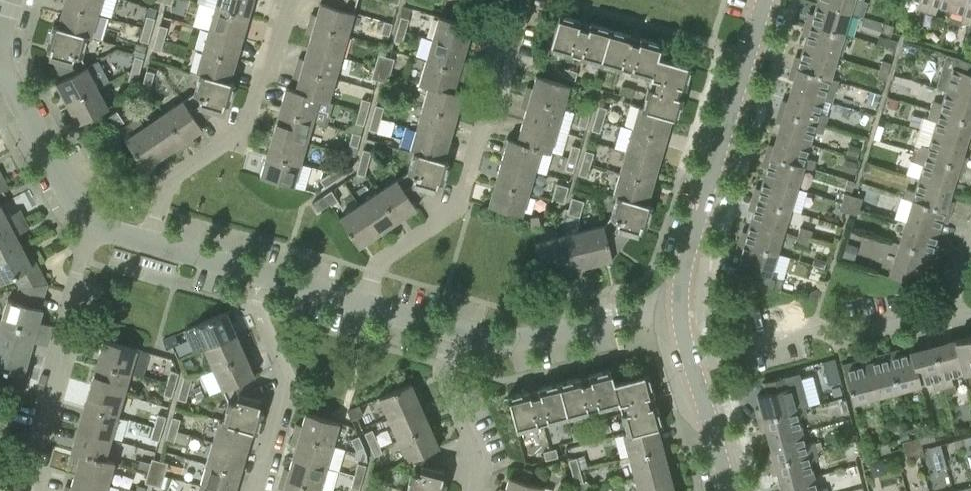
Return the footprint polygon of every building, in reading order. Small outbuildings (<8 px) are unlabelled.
[(98,14),(102,0),(65,0),(63,4),(98,14)] [(247,16),(251,0),(216,0),(214,7),(247,16)] [(348,35),(355,12),(354,12),(357,0),(330,0),(329,4),(320,2),(317,15),(312,13),(309,24),(348,35)] [(851,12),(855,0),(819,0),(819,1),(851,12)] [(927,12),(930,0),(918,0),(920,1),(917,9),(927,12)] [(950,10),(954,0),(930,0),(927,12),(935,14),(937,6),(950,10)] [(970,21),(970,0),(954,0),(950,10),(963,14),(960,24),(969,27),(970,21)] [(807,22),(844,34),(851,12),(819,1),(815,14),(810,13),(807,22)] [(57,26),(92,36),(98,14),(63,4),(57,26)] [(208,28),(241,37),(247,16),(214,7),(208,28)] [(479,21),(489,24),(492,11),(483,9),(479,21)] [(840,50),(847,52),(858,13),(852,11),(840,50)] [(626,70),(652,78),(656,79),(655,84),(653,88),(651,87),(645,106),(645,108),(672,115),(671,117),(676,118),(677,115),(682,97),(681,97),(682,92),(684,87),(685,87),(691,66),(657,57),(661,43),(640,37),(640,38),(636,37),(630,36),(630,34),(610,29),(589,23),(589,24),(584,23),(580,21),(580,20),(559,14),(549,49),(575,56),(600,63),(626,70)] [(143,28),(152,30),(155,18),(147,15),(143,28)] [(397,28),(406,31),(409,18),(401,16),(397,28)] [(432,38),(466,48),(469,36),(475,38),(478,27),(438,16),(432,38)] [(381,33),(389,35),(393,23),(384,20),(381,33)] [(805,46),(837,56),(844,34),(807,22),(803,34),(808,36),(805,46)] [(882,32),(891,34),(894,25),(885,23),(882,32)] [(63,78),(86,65),(81,56),(83,57),(88,37),(91,38),(92,36),(57,26),(53,24),(46,46),(51,47),(48,57),(52,58),(63,78)] [(156,37),(165,39),(168,27),(159,24),(156,37)] [(308,47),(342,56),(348,35),(309,24),(306,33),(311,35),(308,47)] [(140,40),(148,42),(152,30),(143,28),(140,40)] [(202,50),(235,59),(241,37),(208,28),(202,50)] [(394,41),(402,43),(406,31),(397,28),(394,41)] [(152,49),(161,51),(165,39),(156,37),(152,49)] [(425,62),(465,73),(468,61),(463,60),(466,48),(432,38),(425,62)] [(793,66),(830,78),(837,56),(805,46),(801,58),(796,56),(793,66)] [(296,66),(336,77),(342,56),(308,47),(304,58),(299,57),(296,66)] [(196,71),(229,80),(235,59),(202,50),(196,71)] [(383,68),(387,56),(378,54),(375,66),(383,68)] [(132,68),(140,71),(144,58),(135,56),(132,68)] [(395,58),(387,56),(383,68),(392,71),(395,58)] [(970,96),(970,61),(956,57),(953,67),(952,67),(945,88),(970,96)] [(102,58),(93,61),(97,78),(106,76),(102,58)] [(880,68),(888,71),(891,62),(883,60),(880,68)] [(428,86),(462,96),(463,94),(454,91),(457,80),(462,82),(465,73),(425,62),(419,84),(428,86)] [(67,103),(98,86),(86,65),(63,78),(56,82),(67,103)] [(286,89),(319,99),(329,102),(336,77),(296,66),(293,77),(299,79),(296,89),(286,87),(286,89)] [(371,78),(380,81),(383,68),(375,66),(371,78)] [(791,89),(824,99),(828,87),(836,89),(839,80),(830,78),(793,66),(789,78),(794,79),(791,89)] [(128,80),(137,83),(140,71),(132,68),(128,80)] [(392,71),(383,68),(380,81),(388,83),(392,71)] [(563,76),(569,78),(571,69),(565,68),(563,76)] [(877,77),(885,79),(888,71),(880,68),(877,77)] [(143,82),(152,84),(155,72),(146,69),(143,82)] [(569,78),(575,79),(577,71),(571,69),(569,78)] [(224,102),(228,103),(234,81),(229,80),(196,71),(195,74),(199,75),(195,92),(184,99),(199,122),(216,111),(222,112),(224,102)] [(525,96),(564,107),(570,84),(536,75),(533,87),(527,86),(525,96)] [(594,85),(600,87),(602,78),(596,77),(594,85)] [(139,94),(148,97),(152,84),(143,82),(139,94)] [(619,93),(626,95),(628,86),(622,84),(619,93)] [(78,124),(109,107),(98,86),(67,103),(78,124)] [(422,108),(456,117),(462,96),(428,86),(422,108)] [(626,95),(632,97),(634,88),(628,86),(626,95)] [(970,121),(970,96),(945,88),(941,101),(933,99),(930,108),(970,121)] [(280,110),(313,120),(319,99),(286,89),(280,110)] [(780,110),(825,124),(828,115),(820,112),(824,99),(791,89),(788,101),(783,100),(780,110)] [(523,119),(558,129),(564,107),(525,96),(521,106),(527,108),(523,119)] [(359,110),(367,113),(371,100),(362,98),(359,110)] [(193,136),(203,129),(204,129),(199,122),(184,99),(164,113),(186,147),(196,141),(193,136)] [(582,112),(590,115),(593,103),(585,100),(582,112)] [(372,117),(381,119),(384,107),(376,104),(372,117)] [(595,117),(603,119),(607,108),(599,105),(595,117)] [(666,137),(671,117),(672,115),(645,108),(645,106),(638,105),(632,128),(666,137)] [(415,130),(450,140),(456,117),(422,108),(415,130)] [(965,142),(967,133),(970,134),(970,121),(930,108),(927,118),(936,121),(932,132),(965,142)] [(116,127),(124,122),(117,110),(109,115),(116,127)] [(274,132),(307,141),(313,120),(280,110),(274,132)] [(355,122),(364,125),(367,113),(359,110),(355,122)] [(778,133),(811,143),(815,130),(823,133),(825,124),(780,110),(776,121),(781,123),(778,133)] [(578,124),(586,127),(590,115),(582,112),(578,124)] [(178,152),(186,147),(164,113),(145,125),(164,155),(175,148),(178,152)] [(369,129),(377,131),(381,119),(372,117),(369,129)] [(592,129),(600,131),(603,119),(595,117),(592,129)] [(529,146),(541,150),(551,153),(558,129),(523,119),(520,131),(515,130),(512,139),(530,143),(529,146)] [(155,161),(164,155),(145,125),(126,138),(148,172),(158,166),(155,161)] [(625,150),(659,160),(666,137),(632,128),(625,150)] [(410,149),(444,159),(450,140),(415,130),(410,149)] [(267,154),(301,163),(307,141),(274,132),(267,154)] [(349,144),(358,147),(361,134),(353,132),(349,144)] [(917,151),(963,165),(966,156),(961,154),(965,142),(932,132),(928,145),(920,143),(917,151)] [(766,153),(804,166),(812,169),(814,159),(806,157),(811,143),(778,133),(774,144),(770,142),(766,153)] [(502,159),(536,168),(541,150),(529,146),(530,143),(512,139),(508,138),(502,159)] [(569,157),(577,159),(580,147),(572,145),(569,157)] [(360,161),(368,163),(372,151),(363,149),(360,161)] [(438,181),(443,182),(449,161),(444,159),(410,149),(409,152),(413,153),(408,171),(397,179),(412,200),(429,189),(435,191),(438,181)] [(582,162),(590,164),(594,152),(586,150),(582,162)] [(619,171),(653,181),(659,160),(625,150),(619,171)] [(918,177),(951,187),(954,176),(959,178),(963,165),(917,151),(914,162),(922,164),(918,177)] [(764,178),(797,188),(804,166),(766,153),(763,164),(768,166),(764,178)] [(301,163),(267,154),(261,177),(294,186),(301,163)] [(565,169),(573,171),(577,159),(569,157),(565,169)] [(495,182),(529,192),(536,168),(502,159),(495,182)] [(356,173),(365,175),(368,163),(360,161),(356,173)] [(579,174),(587,176),(590,164),(582,162),(579,174)] [(331,173),(335,180),(346,173),(341,166),(331,173)] [(613,192),(647,203),(653,181),(619,171),(613,192)] [(325,187),(335,180),(331,173),(320,180),(325,187)] [(8,186),(3,177),(0,179),(0,191),(8,186)] [(911,199),(949,211),(952,199),(947,198),(951,187),(918,177),(914,190),(906,187),(903,197),(911,199)] [(753,196),(791,208),(797,188),(764,178),(761,187),(756,186),(753,196)] [(416,208),(412,200),(397,179),(378,191),(398,220),(416,208)] [(489,205),(523,215),(529,192),(495,182),(489,205)] [(554,191),(566,194),(568,186),(556,183),(554,191)] [(331,206),(339,201),(332,190),(324,195),(330,203),(331,206)] [(377,233),(398,220),(378,191),(358,204),(377,233)] [(566,194),(554,191),(552,199),(564,202),(566,194)] [(614,215),(641,224),(646,225),(652,204),(647,203),(613,192),(612,196),(619,198),(614,215)] [(842,201),(851,203),(853,195),(845,193),(842,201)] [(318,211),(330,203),(324,195),(312,203),(318,211)] [(851,203),(859,206),(862,198),(853,195),(851,203)] [(751,220),(784,230),(791,208),(753,196),(749,208),(754,209),(751,220)] [(570,205),(582,209),(584,200),(573,197),(570,205)] [(905,221),(937,231),(941,220),(946,221),(949,211),(911,199),(905,221)] [(840,209),(848,212),(851,203),(842,201),(840,209)] [(848,212),(857,214),(859,206),(851,203),(848,212)] [(358,246),(377,233),(358,204),(339,217),(358,246)] [(24,217),(20,208),(6,215),(1,205),(0,206),(0,230),(24,217)] [(568,213),(579,217),(582,209),(570,205),(568,213)] [(532,230),(541,228),(538,215),(529,217),(532,230)] [(581,230),(590,264),(613,258),(631,232),(638,234),(641,224),(614,215),(614,217),(611,215),(604,226),(604,225),(581,230)] [(22,245),(16,234),(29,227),(24,217),(0,230),(0,257),(22,245)] [(739,241),(777,253),(784,230),(751,220),(747,231),(742,229),(739,241)] [(898,242),(936,254),(939,243),(934,241),(937,231),(905,221),(898,242)] [(798,235),(810,239),(812,230),(800,227),(798,235)] [(567,270),(590,264),(581,230),(559,236),(567,270)] [(795,244),(807,247),(810,239),(798,235),(795,244)] [(545,275),(567,270),(559,236),(536,242),(545,275)] [(742,278),(767,285),(777,253),(739,241),(736,251),(741,253),(737,264),(746,267),(742,278)] [(891,265),(892,265),(889,276),(912,283),(915,272),(924,275),(927,263),(932,265),(936,254),(898,242),(891,265)] [(18,286),(42,273),(32,254),(28,256),(22,245),(0,257),(0,283),(13,277),(18,286)] [(42,273),(18,286),(17,289),(44,297),(47,286),(48,283),(42,273)] [(41,307),(44,297),(17,289),(14,300),(7,298),(1,318),(52,333),(54,325),(53,325),(39,321),(43,308),(41,307)] [(204,347),(235,333),(230,322),(235,319),(230,309),(194,326),(204,347)] [(48,345),(52,333),(1,318),(0,323),(0,345),(30,353),(34,341),(48,345)] [(213,368),(249,351),(245,342),(240,344),(235,333),(204,347),(213,368)] [(167,347),(179,343),(175,334),(163,339),(167,347)] [(955,340),(964,373),(970,371),(970,336),(955,340)] [(951,376),(964,373),(955,340),(944,343),(942,338),(932,341),(944,388),(953,385),(951,376)] [(97,362),(131,372),(137,348),(103,339),(97,362)] [(935,390),(944,388),(932,341),(920,344),(922,349),(911,352),(921,385),(921,384),(933,381),(935,390)] [(3,370),(0,381),(25,389),(32,366),(27,364),(30,353),(0,345),(0,369),(3,370)] [(898,391),(921,385),(911,352),(900,355),(898,350),(888,353),(898,391)] [(246,379),(254,375),(248,363),(253,361),(249,351),(213,368),(223,389),(246,379)] [(876,397),(898,391),(888,353),(876,356),(878,361),(867,364),(876,397)] [(91,382),(125,392),(131,372),(97,362),(91,382)] [(853,403),(876,397),(867,364),(856,367),(854,362),(843,365),(853,403)] [(594,410),(618,403),(613,382),(614,382),(610,368),(589,374),(589,375),(585,377),(594,410)] [(167,382),(175,385),(179,373),(170,370),(167,382)] [(653,394),(648,373),(614,382),(613,382),(618,403),(620,408),(653,399),(652,394),(653,394)] [(181,386),(190,389),(193,376),(185,374),(181,386)] [(568,417),(594,410),(585,377),(580,378),(579,377),(559,382),(568,417)] [(758,420),(795,410),(787,377),(763,383),(766,394),(757,396),(760,408),(755,409),(758,420)] [(257,431),(263,410),(258,408),(261,398),(254,397),(246,379),(223,389),(228,400),(222,418),(219,417),(218,420),(252,430),(257,431)] [(84,406),(118,415),(125,392),(91,382),(84,406)] [(163,394),(172,397),(175,385),(167,382),(163,394)] [(388,418),(419,404),(410,382),(378,396),(388,418)] [(543,424),(568,417),(559,382),(538,388),(539,389),(534,390),(543,424)] [(178,399),(186,401),(190,389),(181,386),(178,399)] [(517,431),(543,424),(534,390),(529,392),(529,390),(508,396),(517,431)] [(623,436),(657,427),(662,425),(656,404),(655,404),(653,399),(620,408),(626,432),(623,433),(623,436)] [(397,439),(429,426),(419,404),(388,418),(397,439)] [(352,419),(364,414),(359,405),(348,410),(352,419)] [(769,441),(803,432),(799,418),(815,414),(812,405),(795,410),(758,420),(761,431),(766,430),(769,441)] [(78,429),(112,438),(118,415),(84,406),(78,429)] [(294,434),(333,446),(339,422),(306,413),(302,425),(297,424),(294,434)] [(154,426),(163,429),(166,416),(158,414),(154,426)] [(169,429),(178,431),(181,419),(172,416),(169,429)] [(212,441),(246,451),(252,430),(218,420),(212,441)] [(598,433),(611,430),(609,422),(596,425),(598,433)] [(150,438),(159,441),(163,429),(154,426),(150,438)] [(431,450),(438,446),(429,426),(397,439),(407,461),(409,460),(431,450)] [(629,456),(663,447),(657,427),(623,436),(629,456)] [(72,450),(106,459),(112,438),(78,429),(72,450)] [(165,441),(174,444),(178,431),(169,429),(165,441)] [(370,445),(378,442),(372,430),(364,433),(370,445)] [(572,432),(574,440),(581,438),(579,430),(572,432)] [(770,464),(817,450),(825,448),(823,440),(806,445),(803,432),(769,441),(772,452),(767,453),(770,464)] [(293,457),(327,467),(333,446),(294,434),(291,444),(296,445),(293,457)] [(356,451),(364,447),(359,436),(351,439),(356,451)] [(970,445),(970,436),(963,438),(965,447),(970,445)] [(905,450),(913,448),(922,446),(921,444),(919,437),(903,442),(905,450)] [(956,449),(965,447),(963,438),(954,441),(956,449)] [(205,464),(239,474),(246,451),(212,441),(205,464)] [(375,456),(383,453),(378,442),(370,445),(375,456)] [(880,445),(882,453),(890,451),(888,443),(880,445)] [(941,444),(930,447),(936,470),(947,467),(941,444)] [(913,448),(916,457),(924,455),(922,446),(913,448)] [(635,479),(669,469),(663,447),(629,456),(635,479)] [(552,458),(558,456),(556,448),(550,450),(552,458)] [(907,459),(916,457),(913,448),(905,450),(907,459)] [(75,474),(109,484),(115,462),(106,459),(72,450),(72,451),(76,452),(73,461),(78,463),(75,474)] [(445,482),(440,480),(443,471),(439,469),(431,450),(409,460),(414,472),(410,471),(405,490),(442,490),(445,482)] [(546,460),(552,458),(550,450),(544,452),(546,460)] [(781,485),(815,475),(811,462),(820,460),(817,450),(770,464),(773,475),(778,474),(781,485)] [(282,477),(320,488),(327,467),(293,457),(290,469),(285,468),(282,477)] [(148,470),(156,473),(160,461),(152,458),(148,470)] [(572,471),(580,469),(577,458),(569,460),(572,471)] [(156,473),(164,475),(168,463),(160,461),(156,473)] [(355,475),(362,477),(366,465),(358,463),(355,475)] [(219,490),(235,490),(239,474),(205,464),(199,485),(219,490)] [(543,486),(529,482),(532,470),(524,467),(521,480),(510,477),(506,489),(501,488),(500,490),(542,490),(543,486)] [(575,483),(583,481),(580,469),(572,471),(575,483)] [(669,469),(635,479),(638,490),(674,490),(669,469)] [(145,482),(153,485),(156,473),(148,470),(145,482)] [(153,485),(161,487),(164,475),(156,473),(153,485)] [(109,484),(75,474),(72,487),(66,485),(65,490),(107,490),(109,484)] [(351,487),(359,489),(362,477),(355,475),(351,487)] [(826,487),(818,489),(815,475),(781,485),(783,490),(827,490),(826,487)] [(320,488),(282,477),(279,488),(284,489),(283,490),(319,490),(320,488)]
